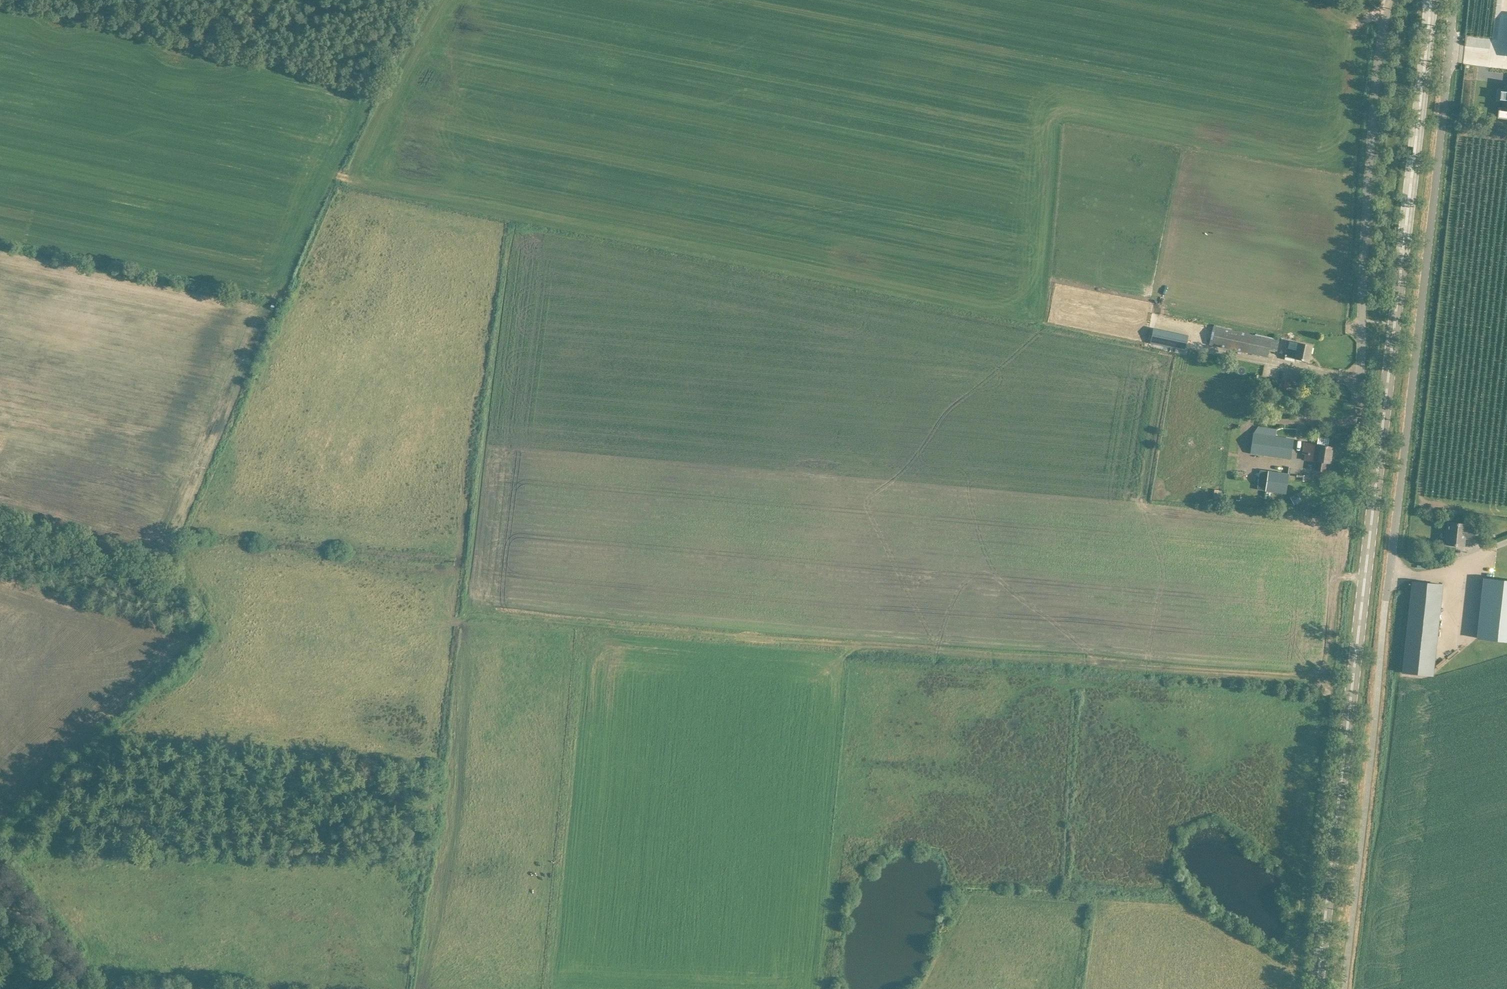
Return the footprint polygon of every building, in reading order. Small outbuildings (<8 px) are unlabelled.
[(1495,115),(1506,117),(1506,80),(1503,80),(1502,88),(1499,87),(1497,97),(1501,97),(1500,104),(1496,104),(1495,115)] [(1276,350),(1279,340),(1213,326),(1209,344),(1268,357),(1269,349),(1276,350)] [(1153,331),(1150,343),(1184,349),(1187,338),(1153,331)] [(1309,361),(1312,346),(1289,341),(1288,348),(1286,348),(1285,356),(1309,361)] [(1253,432),(1250,453),(1290,458),(1293,439),(1275,436),(1276,429),(1258,426),(1253,432)] [(1305,453),(1305,459),(1316,461),(1315,470),(1327,471),(1328,462),(1330,462),(1332,447),(1327,446),(1329,438),(1319,437),(1318,445),(1305,443),(1303,453),(1305,453)] [(1268,471),(1265,490),(1285,493),(1288,474),(1268,471)] [(1476,539),(1477,536),(1479,536),(1480,531),(1477,530),(1478,527),(1466,526),(1466,524),(1447,522),(1446,531),(1448,531),(1447,544),(1464,546),(1464,538),(1476,539)] [(1477,638),(1506,641),(1506,580),(1483,578),(1477,638)] [(1443,584),(1421,582),(1412,581),(1402,672),(1433,675),(1443,584)]
